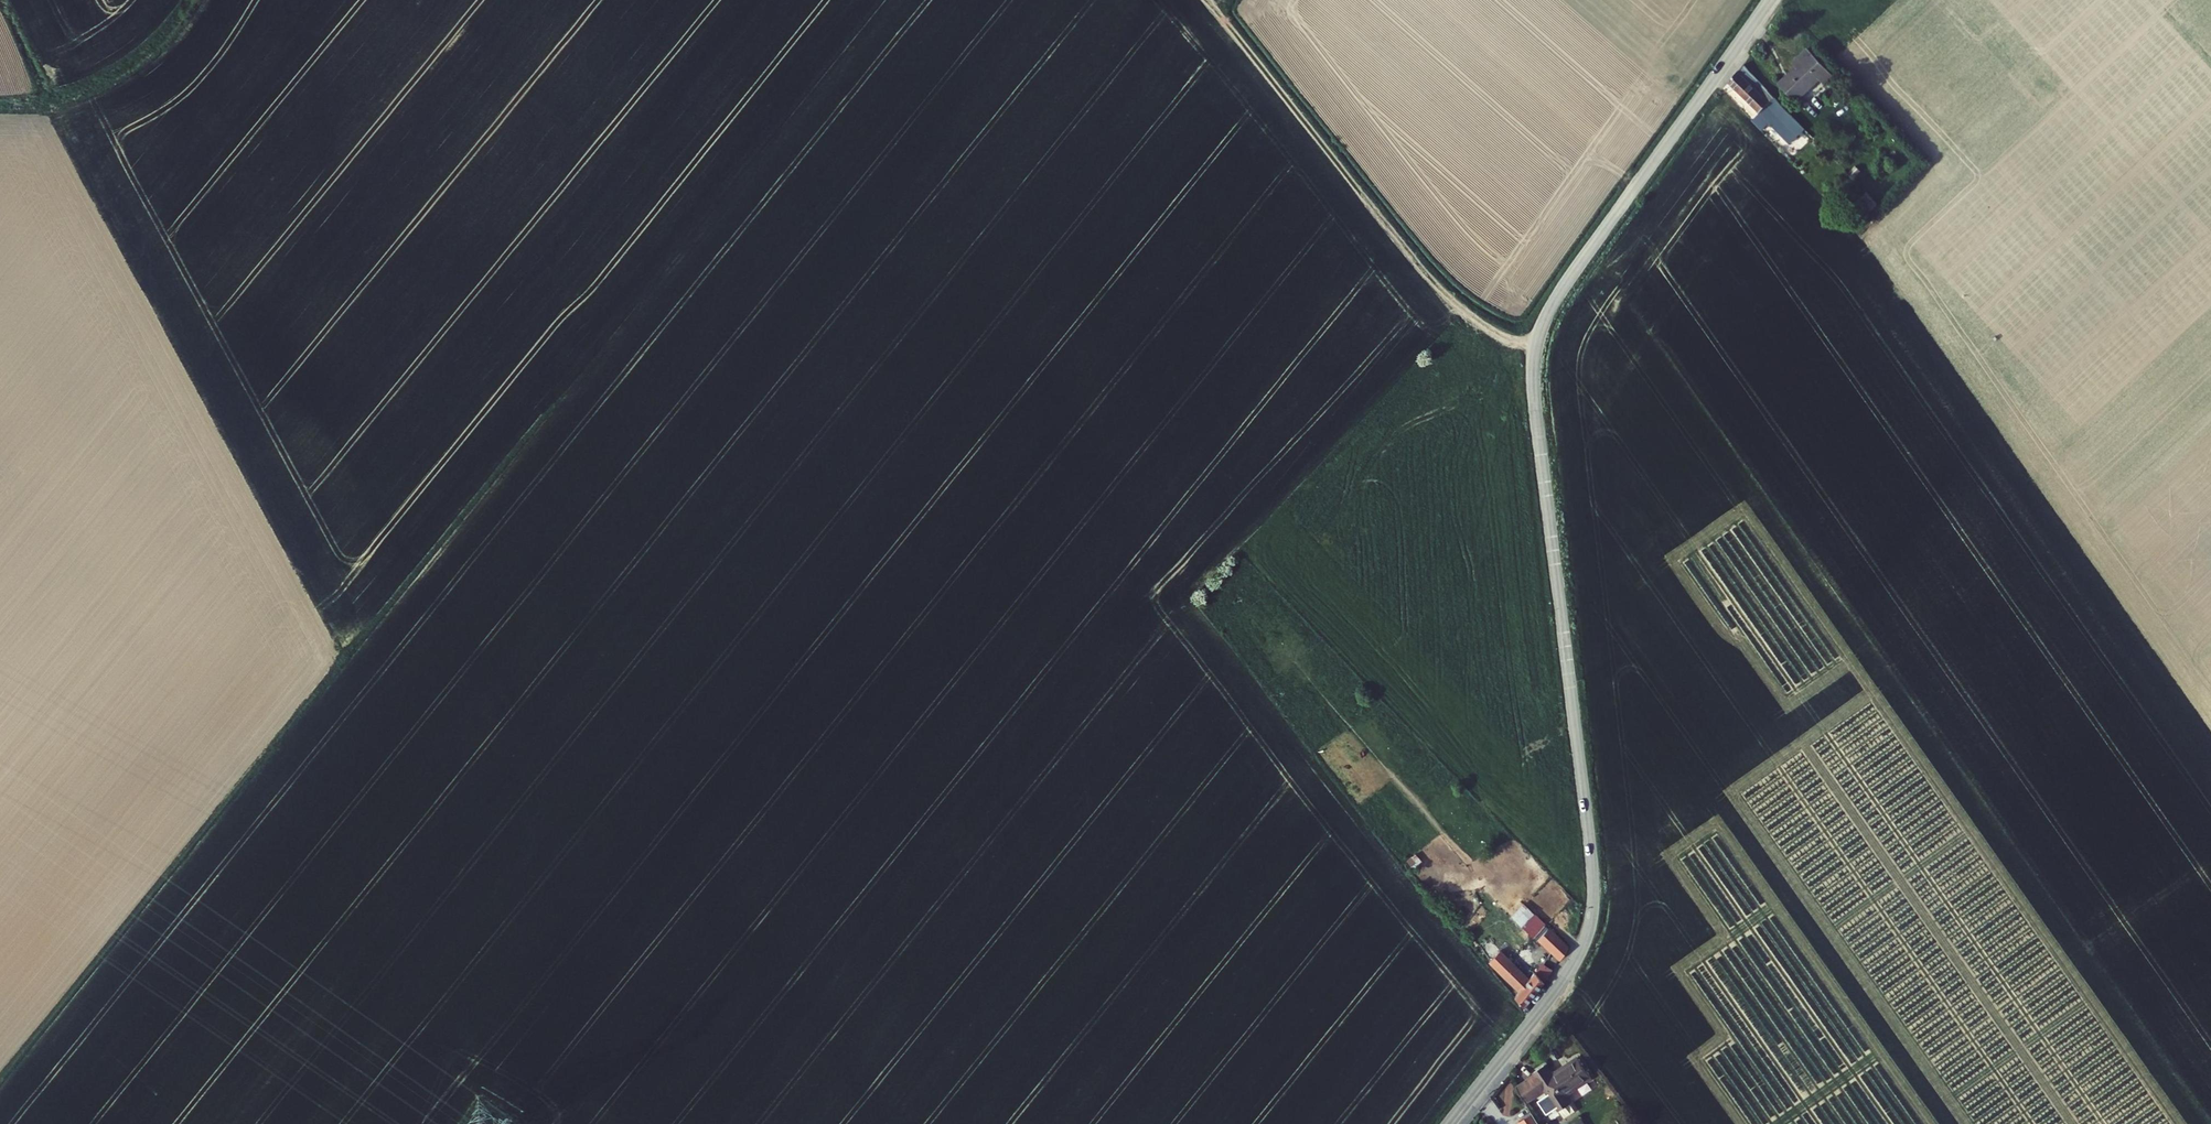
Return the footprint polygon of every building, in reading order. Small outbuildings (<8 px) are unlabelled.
[(1794,75),(1777,92),(1794,108),(1818,86),(1829,99),(1839,90),(1804,53),(1788,69),(1794,75)] [(1732,72),(1723,86),(1757,120),(1768,109),(1732,72)] [(1538,908),(1491,958),(1515,980),(1510,987),(1527,1006),(1547,976),(1539,968),(1533,975),(1516,958),(1540,933),(1561,954),(1570,941),(1538,908)] [(1532,1085),(1542,1101),(1546,1099),(1564,1123),(1576,1123),(1577,1123),(1566,1107),(1590,1091),(1576,1070),(1554,1085),(1543,1072),(1534,1079),(1535,1082),(1532,1085)] [(1532,1085),(1508,1101),(1519,1118),(1542,1101),(1532,1085)]
